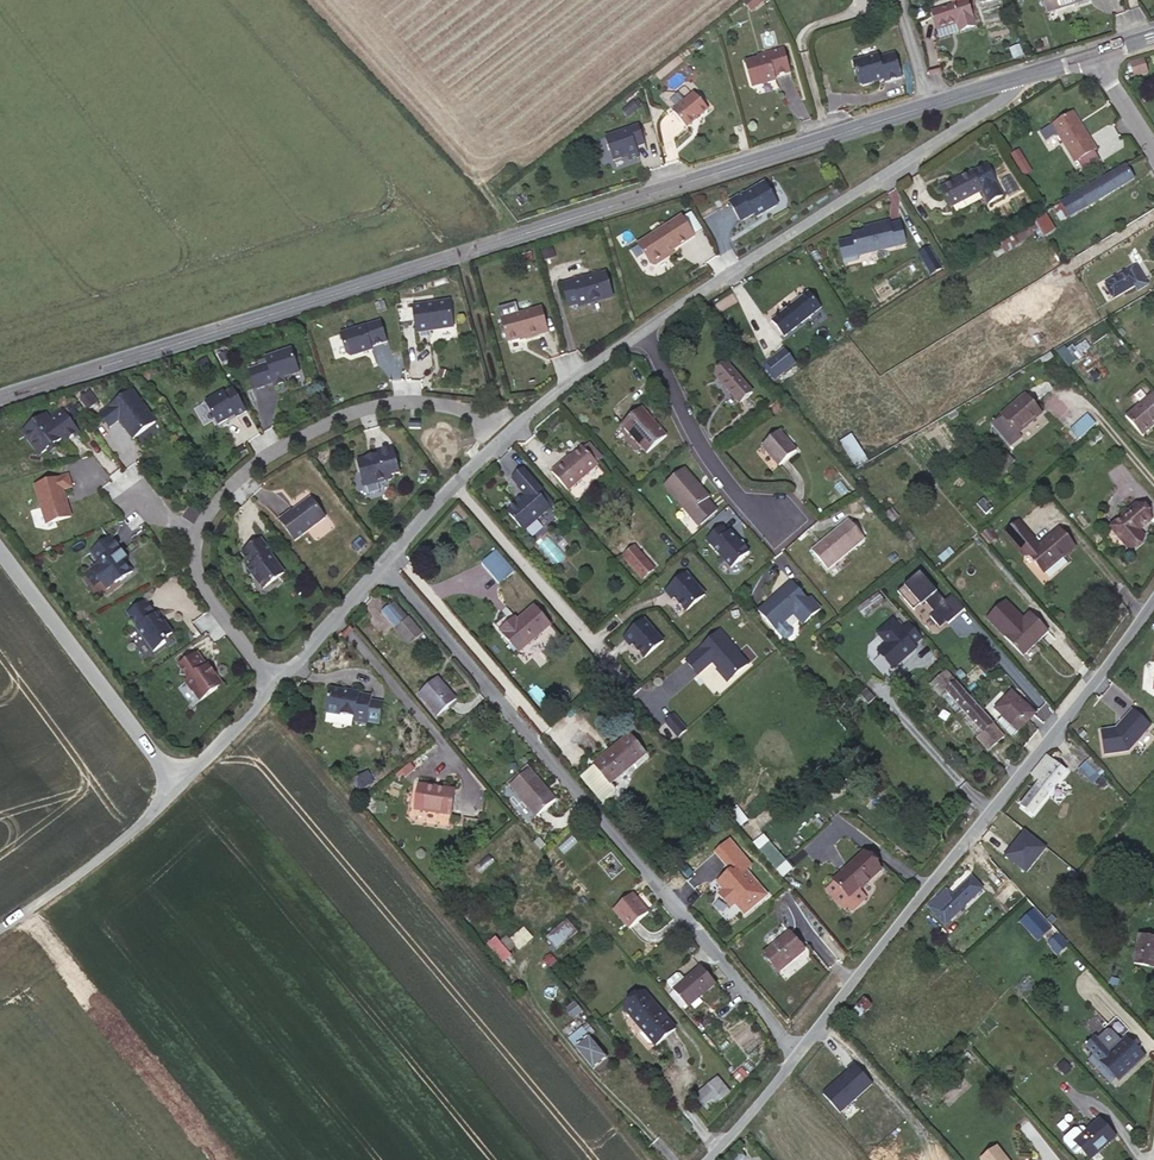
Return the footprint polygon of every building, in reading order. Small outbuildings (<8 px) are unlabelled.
[(756,0),(748,0),(741,5),(748,14),(760,5),(756,0)] [(1089,0),(1043,0),(1047,13),(1089,0)] [(967,2),(933,13),(938,28),(958,23),(960,31),(975,26),(967,2)] [(774,77),(789,73),(783,50),(767,54),(767,56),(744,63),(751,85),(754,87),(775,81),(774,77)] [(878,56),(854,63),(860,86),(863,88),(878,83),(878,82),(881,81),(882,82),(885,81),(886,83),(902,78),(895,54),(879,59),(878,56)] [(1147,71),(1143,59),(1131,63),(1134,75),(1147,71)] [(672,113),(687,129),(707,111),(692,94),(672,113)] [(1096,150),(1073,112),(1052,125),(1058,134),(1076,163),(1078,162),(1094,152),(1096,150)] [(1058,134),(1052,125),(1041,132),(1046,141),(1058,134)] [(637,128),(606,146),(618,167),(631,160),(634,164),(643,158),(638,150),(646,145),(637,128)] [(1094,152),(1078,162),(1083,170),(1099,160),(1094,152)] [(1024,160),(1016,165),(1024,177),(1031,172),(1024,160)] [(972,172),(941,188),(951,207),(982,191),(989,204),(1003,196),(986,165),(972,172)] [(1134,179),(1126,165),(1053,208),(1061,221),(1089,205),(1089,206),(1134,179)] [(743,195),(728,203),(738,223),(753,215),(754,219),(760,216),(759,215),(763,213),(764,214),(773,209),(775,205),(764,185),(743,196),(743,195)] [(1055,230),(1045,214),(1034,221),(1044,237),(1055,230)] [(1150,214),(1137,222),(1146,236),(1153,227),(1153,220),(1150,214)] [(680,217),(636,244),(648,264),(652,265),(662,259),(663,255),(670,251),(692,237),(680,217)] [(870,230),(865,232),(853,235),(858,256),(906,244),(901,222),(890,225),(889,222),(869,227),(870,230)] [(1115,244),(1112,238),(1105,242),(1108,248),(1115,244)] [(937,261),(929,248),(919,254),(927,267),(937,261)] [(670,251),(663,255),(662,259),(671,253),(670,251)] [(1073,271),(1070,264),(1058,270),(1062,277),(1073,271)] [(1137,267),(1106,285),(1114,298),(1135,286),(1138,290),(1147,285),(1137,267)] [(609,296),(603,272),(585,276),(585,275),(569,279),(573,295),(563,298),(565,305),(583,300),(587,302),(609,296)] [(569,279),(559,282),(563,298),(573,295),(569,279)] [(820,308),(809,292),(772,321),(784,336),(820,308)] [(447,298),(411,303),(414,329),(428,328),(428,325),(436,324),(439,326),(447,326),(450,321),(447,298)] [(533,307),(493,319),(500,341),(530,333),(531,334),(540,332),(533,307)] [(378,318),(338,330),(344,351),(347,352),(369,346),(368,343),(384,338),(378,318)] [(1064,344),(1055,349),(1064,364),(1073,358),(1064,344)] [(296,367),(288,345),(263,353),(265,360),(256,363),(262,381),(271,378),(272,381),(282,378),(281,373),(296,367)] [(795,363),(784,349),(767,363),(777,377),(795,363)] [(262,381),(256,363),(246,366),(252,383),(262,381)] [(753,393),(729,365),(715,376),(740,404),(753,393)] [(129,384),(96,408),(106,421),(115,414),(129,433),(153,416),(129,384)] [(220,387),(202,396),(215,419),(224,414),(224,412),(231,408),(233,412),(243,406),(230,384),(221,389),(220,387)] [(86,386),(77,393),(84,402),(93,396),(86,386)] [(1126,416),(1142,436),(1153,426),(1153,392),(1126,416)] [(1041,413),(1026,395),(993,424),(1012,446),(1022,437),(1018,433),(1041,413)] [(41,406),(19,423),(22,429),(23,432),(29,440),(33,442),(36,447),(43,442),(44,441),(44,438),(48,435),(51,435),(52,435),(58,430),(61,433),(74,424),(58,401),(44,411),(41,406)] [(666,436),(641,408),(622,424),(647,453),(666,436)] [(1067,428),(1076,439),(1094,422),(1085,412),(1067,428)] [(1101,438),(1095,430),(1087,437),(1093,444),(1101,438)] [(796,451),(779,432),(763,446),(779,465),(796,451)] [(849,432),(837,440),(853,467),(866,459),(849,432)] [(48,435),(44,438),(44,441),(43,442),(45,445),(54,438),(52,435),(51,435),(48,435)] [(354,456),(360,482),(384,476),(386,472),(395,469),(389,444),(372,449),(373,453),(366,455),(364,454),(354,456)] [(590,444),(585,448),(597,462),(602,457),(590,444)] [(597,462),(585,448),(583,446),(572,456),(567,461),(566,460),(552,473),(568,490),(599,464),(597,462)] [(1003,451),(991,464),(1000,472),(1012,459),(1003,451)] [(691,513),(701,525),(718,511),(708,499),(710,498),(685,468),(665,486),(682,506),(689,514),(690,515),(691,513)] [(63,469),(31,478),(42,517),(66,510),(58,483),(67,480),(63,469)] [(527,494),(523,498),(518,503),(508,512),(524,530),(551,507),(538,493),(542,490),(523,469),(513,478),(527,494)] [(964,481),(959,475),(949,482),(954,488),(964,481)] [(287,506),(274,515),(290,536),(321,514),(306,494),(288,507),(287,506)] [(1151,520),(1138,504),(1111,527),(1130,550),(1144,537),(1138,530),(1151,520)] [(697,528),(701,525),(691,513),(690,515),(689,514),(682,506),(680,508),(697,528)] [(865,539),(849,520),(812,551),(828,570),(865,539)] [(1031,539),(1032,538),(1033,538),(1020,521),(1018,523),(1031,539)] [(1039,546),(1032,538),(1031,539),(1018,523),(1005,534),(1024,556),(1030,556),(1043,573),(1074,547),(1059,529),(1047,539),(1048,540),(1039,547),(1039,546)] [(731,569),(749,553),(731,532),(729,534),(723,527),(707,540),(731,569)] [(996,538),(988,529),(983,534),(991,542),(996,538)] [(118,545),(106,530),(85,545),(94,557),(86,563),(101,583),(114,574),(115,575),(127,566),(114,548),(118,545)] [(551,566),(564,558),(548,533),(535,540),(551,566)] [(246,560),(243,563),(258,584),(279,568),(264,548),(265,548),(256,534),(237,548),(246,560)] [(356,536),(348,544),(354,550),(362,542),(356,536)] [(1047,539),(1039,546),(1039,547),(1048,540),(1047,539)] [(654,570),(634,547),(623,557),(643,579),(654,570)] [(514,572),(496,551),(481,563),(499,584),(514,572)] [(920,571),(911,562),(904,568),(913,578),(920,571)] [(687,574),(665,592),(672,600),(674,598),(686,612),(705,595),(687,574)] [(793,584),(791,581),(758,611),(776,630),(776,629),(785,639),(788,639),(793,634),(794,631),(785,621),(794,613),(803,624),(820,609),(810,597),(808,600),(800,591),(793,584)] [(796,581),(793,584),(800,591),(803,588),(796,581)] [(884,601),(879,593),(868,601),(869,601),(858,608),(863,616),(884,601)] [(150,609),(140,595),(122,608),(132,623),(131,624),(148,646),(160,637),(159,635),(161,635),(159,633),(167,627),(159,616),(156,618),(150,609)] [(159,616),(152,607),(150,609),(156,618),(159,616)] [(513,625),(511,622),(500,631),(519,652),(550,626),(534,607),(517,621),(513,625)] [(1048,632),(1030,613),(1005,638),(1023,656),(1048,632)] [(893,619),(878,633),(887,644),(878,652),(894,669),(911,653),(909,650),(914,645),(922,638),(909,623),(902,630),(893,619)] [(645,620),(624,638),(630,646),(632,644),(645,658),(664,642),(645,620)] [(421,634),(409,621),(398,631),(409,644),(421,634)] [(720,632),(686,661),(698,674),(710,664),(709,662),(712,660),(722,672),(722,675),(727,681),(729,681),(748,664),(720,632)] [(200,660),(191,647),(173,661),(182,673),(179,676),(186,686),(187,685),(194,695),(216,679),(208,668),(207,669),(205,667),(206,666),(202,659),(200,660)] [(1005,737),(946,671),(931,685),(941,696),(942,695),(978,736),(977,737),(988,750),(1005,737)] [(457,700),(438,678),(419,695),(438,716),(457,700)] [(369,712),(371,701),(372,696),(330,688),(326,712),(354,717),(353,722),(367,724),(367,722),(379,723),(380,714),(369,712)] [(1003,716),(1018,731),(1035,713),(1012,691),(995,709),(1003,716)] [(382,703),(371,701),(369,712),(380,714),(382,703)] [(1148,727),(1130,711),(1117,726),(1118,727),(1115,730),(1098,733),(1102,757),(1126,753),(1148,727)] [(673,716),(664,723),(677,737),(685,731),(673,716)] [(1017,731),(1018,731),(1003,716),(998,721),(1012,737),(1017,731)] [(646,754),(630,735),(594,764),(595,765),(580,777),(604,805),(615,795),(616,789),(611,783),(646,754)] [(1046,755),(1034,770),(1035,771),(1031,775),(1040,782),(1021,805),(1032,814),(1066,771),(1046,755)] [(1096,773),(1085,763),(1078,771),(1088,781),(1096,773)] [(556,800),(530,769),(510,786),(537,816),(556,800)] [(455,790),(419,785),(415,810),(451,815),(455,790)] [(751,842),(781,876),(791,867),(761,833),(751,842)] [(729,841),(715,853),(733,874),(729,877),(727,875),(717,884),(723,891),(718,895),(731,909),(735,905),(745,916),(767,897),(742,867),(748,863),(729,841)] [(881,871),(864,852),(833,880),(835,882),(826,890),(844,909),(852,912),(867,898),(860,891),(881,871)] [(982,888),(972,876),(953,896),(947,890),(929,908),(945,925),(982,888)] [(1018,889),(1013,884),(1008,889),(1013,894),(1018,889)] [(649,913),(633,894),(614,910),(630,929),(649,913)] [(578,932),(567,919),(546,937),(556,950),(578,932)] [(1056,932),(1045,941),(1055,954),(1067,945),(1056,932)] [(791,960),(792,961),(805,951),(789,933),(763,954),(778,971),(791,960)] [(493,935),(484,943),(500,962),(509,954),(493,935)] [(1139,936),(1133,964),(1148,967),(1149,962),(1153,962),(1153,938),(1139,936)] [(779,972),(792,961),(791,960),(778,971),(779,972)] [(716,984),(701,966),(685,980),(680,974),(677,974),(669,981),(668,984),(688,1007),(716,984)] [(646,1023),(641,1028),(640,1034),(649,1044),(655,1045),(676,1029),(645,993),(630,1005),(646,1023)] [(871,1006),(864,999),(856,1007),(864,1014),(871,1006)] [(625,1009),(641,1028),(646,1023),(630,1005),(625,1009)] [(1114,1075),(1119,1080),(1145,1055),(1127,1036),(1122,1041),(1111,1030),(1108,1030),(1099,1038),(1096,1036),(1086,1046),(1094,1054),(1090,1059),(1109,1080),(1114,1075)] [(607,1057),(590,1037),(576,1048),(593,1069),(607,1057)] [(872,1081),(855,1062),(822,1092),(838,1111),(872,1081)] [(718,1077),(710,1083),(722,1098),(730,1092),(718,1077)] [(722,1098),(710,1083),(695,1096),(707,1110),(722,1098)] [(1081,1149),(1090,1159),(1115,1137),(1100,1120),(1087,1131),(1083,1127),(1080,1127),(1077,1129),(1074,1129),(1064,1138),(1064,1141),(1074,1153),(1077,1153),(1081,1149)] [(997,1147),(982,1159),(983,1159),(1007,1159),(997,1147)] [(740,1151),(731,1159),(742,1159),(745,1157),(740,1151)]
